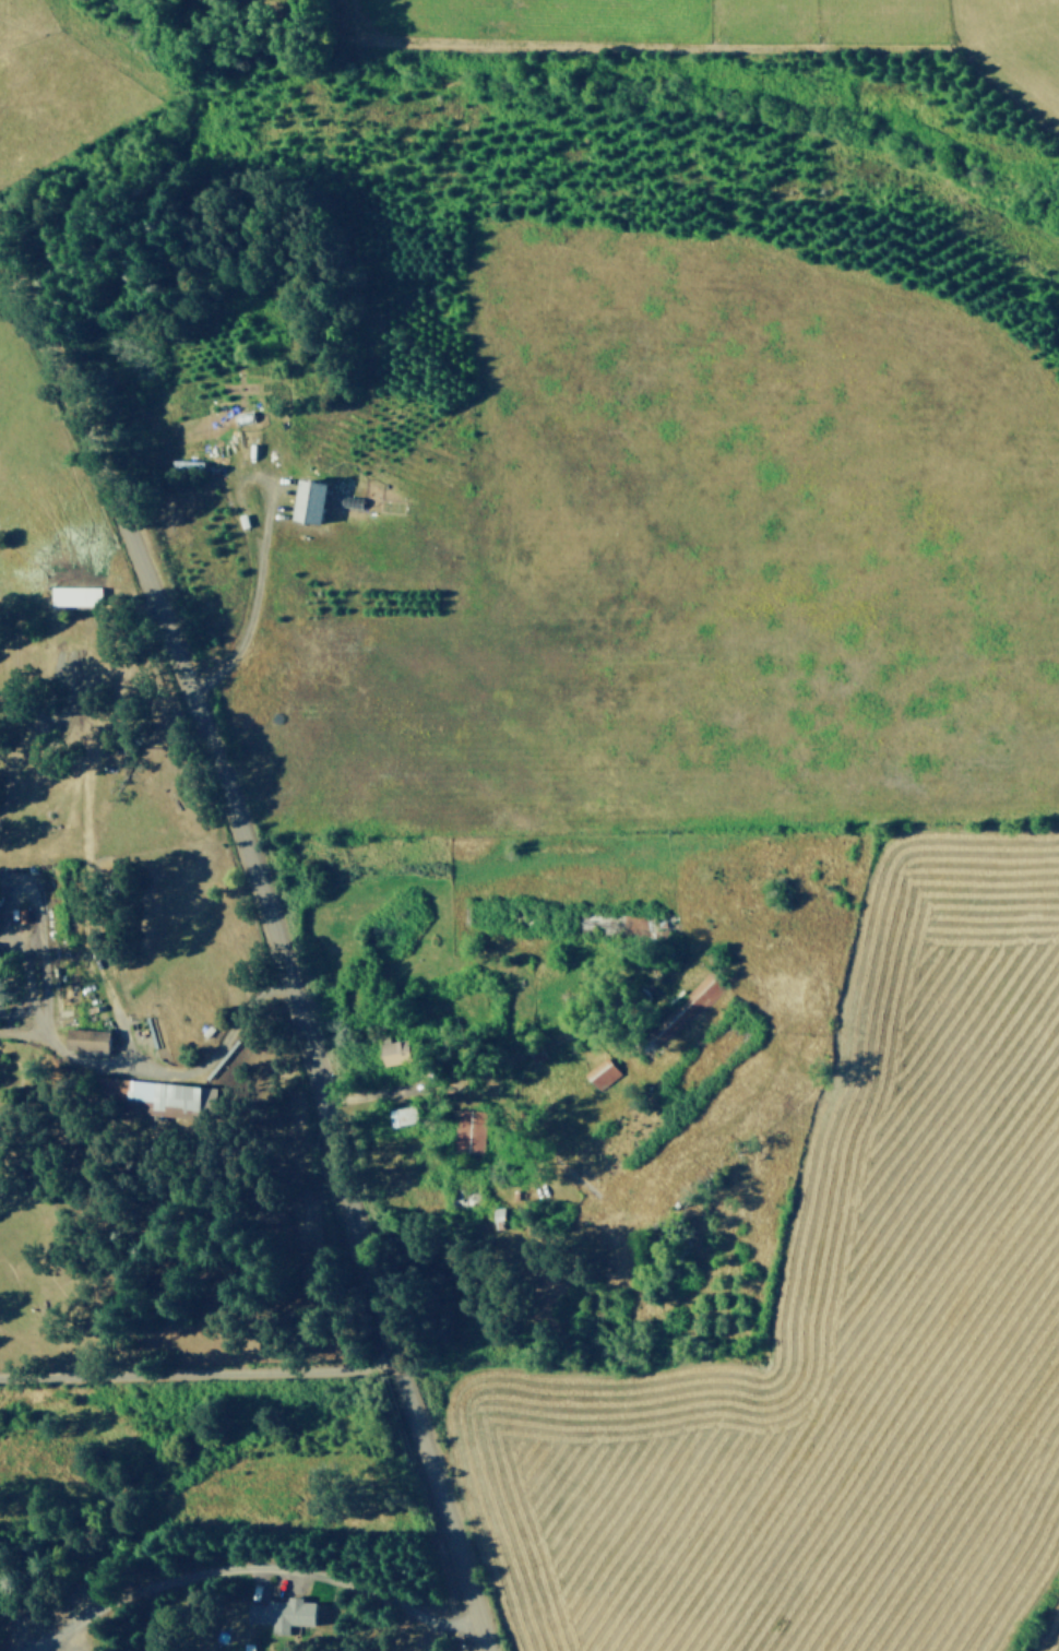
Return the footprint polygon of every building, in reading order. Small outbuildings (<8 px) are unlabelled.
[(318,524),(324,482),(296,477),(289,520),(318,524)] [(99,583),(48,583),(48,602),(99,602),(99,583)] [(684,1028),(724,986),(708,971),(668,1014),(684,1028)] [(620,1002),(631,1014),(650,997),(639,985),(620,1002)] [(63,1047),(106,1047),(106,1026),(63,1026),(63,1047)] [(413,1060),(413,1037),(378,1037),(378,1061),(413,1060)] [(597,1091),(618,1072),(604,1055),(583,1072),(597,1091)] [(88,1074),(86,1095),(147,1098),(146,1109),(204,1114),(206,1083),(88,1074)] [(414,1119),(412,1103),(384,1107),(388,1124),(414,1119)] [(483,1151),(484,1108),(452,1107),(451,1150),(483,1151)] [(312,1622),(312,1597),(264,1596),(264,1602),(245,1601),(245,1620),(270,1620),(270,1632),(287,1632),(287,1622),(312,1622)]
